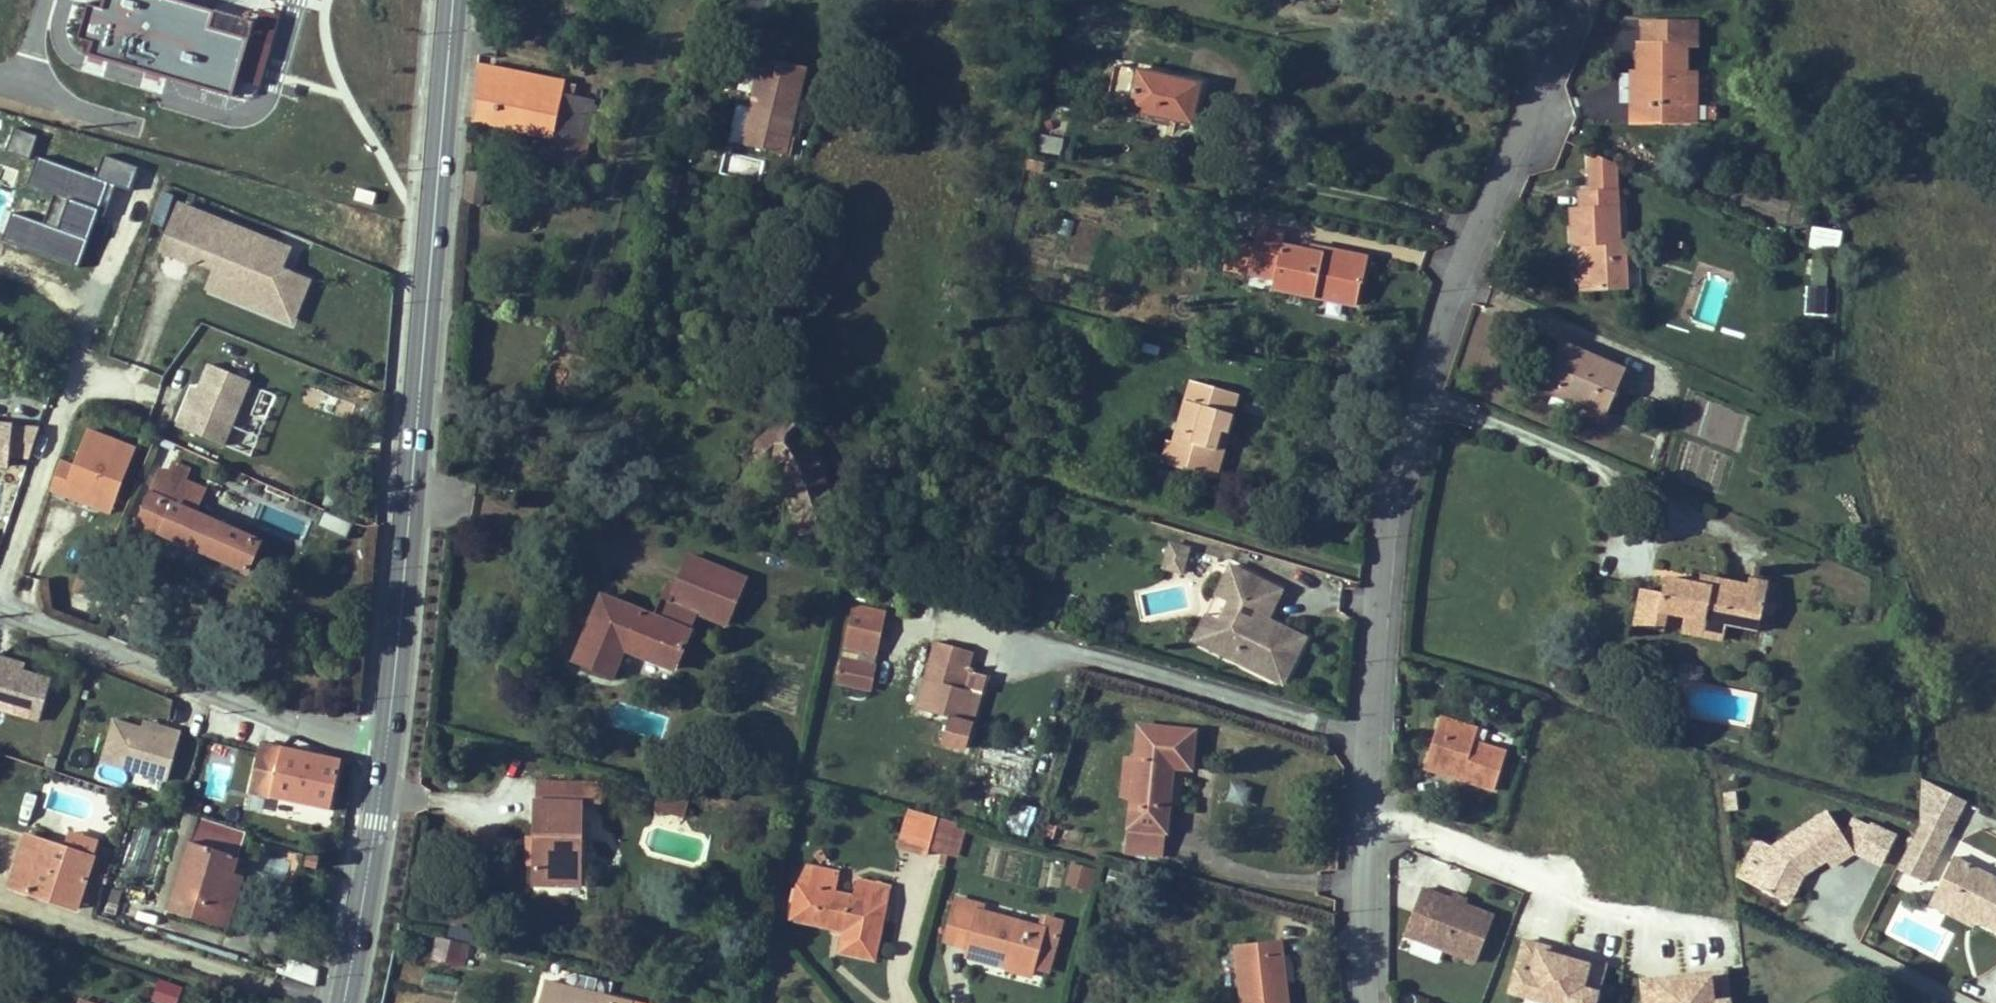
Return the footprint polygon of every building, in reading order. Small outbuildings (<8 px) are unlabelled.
[(87,56),(231,99),(253,25),(170,0),(103,0),(99,11),(89,7),(79,40),(90,44),(87,56)] [(1678,121),(1678,105),(1686,105),(1686,73),(1686,46),(1696,46),(1696,22),(1643,22),(1643,44),(1640,44),(1639,72),(1639,74),(1644,74),(1644,86),(1639,86),(1639,104),(1632,104),(1631,121),(1678,121)] [(788,136),(804,66),(764,57),(752,108),(743,144),(789,155),(794,137),(788,136)] [(1192,124),(1201,83),(1115,65),(1105,113),(1127,118),(1129,110),(1192,124)] [(573,96),(563,94),(565,84),(566,83),(479,66),(474,119),(554,136),(554,134),(561,136),(572,138),(568,157),(585,161),(596,107),(592,106),(594,101),(573,96)] [(1644,86),(1644,74),(1639,74),(1639,72),(1632,72),(1632,104),(1639,104),(1639,86),(1644,86)] [(1696,122),(1696,73),(1686,73),(1686,105),(1678,105),(1678,121),(1696,122)] [(573,96),(576,86),(565,84),(563,94),(573,96)] [(743,144),(752,108),(737,105),(729,141),(743,144)] [(1058,155),(1062,140),(1040,135),(1037,150),(1058,155)] [(568,157),(572,138),(561,136),(557,155),(568,157)] [(690,150),(693,140),(682,137),(680,147),(690,150)] [(1627,287),(1625,241),(1620,241),(1616,163),(1589,151),(1591,192),(1580,192),(1581,209),(1571,209),(1573,244),(1581,244),(1589,244),(1591,289),(1627,287)] [(1043,173),(1045,163),(1027,158),(1025,168),(1043,173)] [(10,193),(8,198),(0,194),(0,222),(33,239),(46,211),(10,193)] [(281,270),(290,249),(252,233),(250,238),(231,230),(233,226),(180,205),(162,250),(192,262),(205,257),(219,262),(211,281),(248,296),(245,303),(278,316),(288,291),(294,293),(300,277),(281,270)] [(250,238),(252,233),(233,226),(231,230),(250,238)] [(1356,280),(1360,256),(1340,252),(1340,253),(1339,258),(1322,255),(1321,259),(1310,257),(1311,252),(1282,246),(1285,231),(1259,226),(1255,245),(1249,275),(1274,280),(1272,288),(1357,305),(1362,282),(1356,280)] [(1833,245),(1834,236),(1819,234),(1818,243),(1833,245)] [(1249,275),(1255,245),(1230,240),(1224,270),(1249,275)] [(1591,289),(1589,244),(1581,244),(1583,289),(1591,289)] [(1843,254),(1825,246),(1823,250),(1841,258),(1843,254)] [(1339,258),(1340,253),(1311,247),(1311,252),(1310,257),(1321,259),(1322,255),(1339,258)] [(1362,282),(1366,258),(1360,256),(1356,280),(1362,282)] [(1827,276),(1829,260),(1817,258),(1815,274),(1827,276)] [(292,322),(309,281),(300,277),(294,293),(288,291),(278,316),(292,322)] [(1826,314),(1827,288),(1807,287),(1806,313),(1826,314)] [(1193,339),(1199,334),(1194,328),(1188,333),(1193,339)] [(1606,416),(1625,371),(1559,342),(1551,361),(1542,383),(1540,387),(1606,416)] [(1542,383),(1551,361),(1546,359),(1537,381),(1542,383)] [(224,445),(250,381),(210,364),(199,390),(191,409),(186,407),(178,427),(224,445)] [(1228,433),(1240,394),(1191,380),(1173,442),(1172,443),(1178,445),(1172,466),(1208,476),(1221,431),(1228,433)] [(191,409),(199,390),(194,388),(186,407),(191,409)] [(350,416),(355,404),(344,400),(340,412),(350,416)] [(371,426),(373,410),(363,409),(361,425),(371,426)] [(840,519),(825,475),(820,459),(817,458),(814,459),(801,438),(804,436),(804,433),(795,422),(791,419),(787,419),(783,420),(759,441),(756,445),(755,451),(757,455),(760,460),(763,462),(766,464),(769,464),(774,463),(780,472),(801,532),(802,533),(839,520),(840,519)] [(40,430),(8,428),(6,457),(30,459),(40,430)] [(1215,478),(1228,433),(1221,431),(1208,476),(1215,478)] [(60,463),(50,491),(107,510),(128,448),(82,433),(70,467),(60,463)] [(146,468),(155,446),(140,440),(131,461),(146,468)] [(1172,466),(1178,445),(1172,443),(1173,442),(1167,441),(1160,462),(1172,466)] [(261,541),(195,513),(205,489),(184,480),(189,471),(174,464),(169,474),(159,470),(149,493),(173,503),(161,533),(249,571),(261,541)] [(985,484),(988,475),(970,469),(966,477),(985,484)] [(369,505),(370,489),(360,488),(359,505),(369,505)] [(161,533),(173,503),(149,493),(137,522),(161,533)] [(1182,573),(1189,549),(1171,543),(1163,567),(1182,573)] [(675,669),(698,613),(727,624),(746,578),(690,555),(677,586),(668,582),(654,617),(602,596),(579,651),(616,667),(624,648),(675,669)] [(1283,684),(1306,638),(1268,619),(1264,617),(1269,609),(1272,610),(1282,590),(1231,565),(1216,596),(1229,602),(1220,620),(1212,638),(1227,646),(1223,655),(1283,684)] [(1719,588),(1721,580),(1704,577),(1702,585),(1719,588)] [(1772,613),(1774,604),(1764,602),(1768,583),(1750,579),(1748,586),(1721,580),(1719,588),(1702,585),(1665,578),(1662,593),(1641,589),(1634,625),(1662,631),(1666,611),(1685,615),(1704,619),(1703,626),(1723,630),(1725,623),(1758,630),(1762,611),(1772,613)] [(876,653),(885,612),(855,605),(846,646),(876,653)] [(1212,638),(1220,620),(1207,614),(1194,641),(1223,655),(1227,646),(1212,638)] [(1721,639),(1723,630),(1703,626),(1704,619),(1685,615),(1682,631),(1721,639)] [(961,688),(967,667),(972,651),(937,641),(917,708),(951,718),(944,743),(964,748),(980,694),(961,688)] [(873,666),(876,653),(846,646),(843,660),(873,666)] [(616,667),(579,651),(575,660),(612,676),(616,667)] [(0,658),(0,709),(40,721),(52,679),(23,671),(3,665),(4,659),(0,658)] [(23,671),(25,665),(4,659),(3,665),(23,671)] [(870,689),(875,667),(873,666),(843,660),(839,682),(870,689)] [(980,694),(985,675),(975,672),(976,669),(967,667),(961,688),(980,694)] [(719,692),(723,686),(714,681),(710,687),(719,692)] [(168,780),(181,734),(165,729),(163,734),(143,729),(114,721),(102,762),(168,780)] [(1474,743),(1478,731),(1442,721),(1428,769),(1495,788),(1505,752),(1474,743)] [(165,729),(144,723),(143,729),(163,734),(165,729)] [(1166,832),(1172,774),(1168,773),(1168,766),(1172,766),(1191,768),(1195,731),(1139,726),(1136,759),(1132,798),(1129,828),(1166,832)] [(331,810),(342,761),(260,743),(249,792),(331,810)] [(1132,798),(1136,759),(1126,758),(1122,797),(1132,798)] [(1947,837),(1966,801),(1921,778),(1920,823),(1947,837)] [(580,884),(582,803),(580,803),(580,782),(541,781),(541,802),(536,802),(535,836),(535,838),(539,838),(539,847),(535,847),(535,863),(535,883),(580,884)] [(602,803),(603,783),(580,782),(580,803),(582,803),(582,802),(602,803)] [(1247,807),(1251,787),(1229,783),(1226,803),(1247,807)] [(1737,808),(1735,793),(1725,794),(1727,810),(1737,808)] [(668,812),(672,798),(659,795),(656,809),(668,812)] [(685,817),(689,803),(672,798),(668,812),(685,817)] [(146,814),(149,803),(137,800),(134,810),(146,814)] [(1012,801),(1005,831),(1027,837),(1034,807),(1012,801)] [(928,851),(938,817),(910,809),(900,843),(928,851)] [(1854,851),(1845,837),(1828,811),(1773,847),(1754,885),(1782,900),(1796,873),(1800,870),(1803,874),(1826,859),(1831,866),(1854,851)] [(274,891),(277,879),(237,866),(247,832),(186,813),(157,907),(218,925),(223,907),(232,910),(239,888),(271,898),(274,891)] [(955,833),(957,822),(938,817),(928,851),(927,855),(928,855),(930,848),(942,851),(939,864),(946,866),(950,849),(955,833)] [(1882,865),(1895,838),(1854,818),(1845,837),(1854,851),(1882,865)] [(1924,882),(1947,837),(1920,823),(1897,868),(1924,882)] [(1054,839),(1058,826),(1050,824),(1047,837),(1054,839)] [(1163,855),(1166,832),(1129,828),(1127,851),(1163,855)] [(94,858),(99,843),(69,833),(64,848),(94,858)] [(960,851),(964,836),(955,833),(950,849),(960,851)] [(77,909),(94,858),(64,848),(28,836),(11,886),(77,909)] [(539,847),(539,838),(535,838),(535,836),(528,836),(527,863),(535,863),(535,847),(539,847)] [(1754,885),(1773,847),(1758,839),(1738,877),(1754,885)] [(318,867),(320,857),(310,855),(308,865),(318,867)] [(1954,857),(1939,885),(1956,893),(1949,906),(1977,921),(1995,930),(1995,878),(1954,857)] [(1082,887),(1088,867),(1074,863),(1068,883),(1082,887)] [(810,887),(813,867),(808,866),(799,885),(810,887)] [(875,959),(890,887),(860,880),(856,896),(834,892),(838,872),(813,867),(810,887),(799,885),(792,919),(832,927),(845,930),(844,935),(840,952),(875,959)] [(1088,889),(1093,869),(1088,867),(1082,887),(1088,889)] [(1120,887),(1124,873),(1111,869),(1106,883),(1120,887)] [(1789,903),(1803,874),(1800,870),(1796,873),(1782,900),(1789,903)] [(1977,921),(1949,906),(1956,893),(1939,885),(1929,904),(1974,927),(1977,921)] [(1477,962),(1494,916),(1466,906),(1451,900),(1422,888),(1404,934),(1477,962)] [(1466,906),(1468,900),(1453,894),(1451,900),(1466,906)] [(1048,970),(1061,921),(1047,918),(1044,928),(981,912),(983,905),(957,899),(946,940),(970,946),(969,949),(1008,960),(1008,962),(1033,969),(1033,966),(1048,970)] [(227,928),(232,910),(223,907),(218,925),(227,928)] [(1284,979),(1282,979),(1279,956),(1284,956),(1283,939),(1236,945),(1243,1002),(1287,1002),(1284,979)] [(465,963),(469,945),(455,941),(450,959),(465,963)] [(482,960),(485,946),(473,943),(470,957),(482,960)] [(1520,943),(1505,999),(1521,1002),(1598,1002),(1608,965),(1520,943)] [(1008,962),(1008,960),(969,949),(967,957),(1006,968),(1008,962)] [(316,987),(319,971),(304,964),(288,959),(283,976),(316,987)] [(1033,969),(1008,962),(1006,968),(1006,969),(1031,976),(1033,969)] [(1638,978),(1640,1002),(1731,1002),(1728,970),(1638,978)] [(545,981),(539,1002),(633,1002),(545,981)] [(182,990),(159,982),(153,998),(167,1002),(178,1002),(182,990)]
